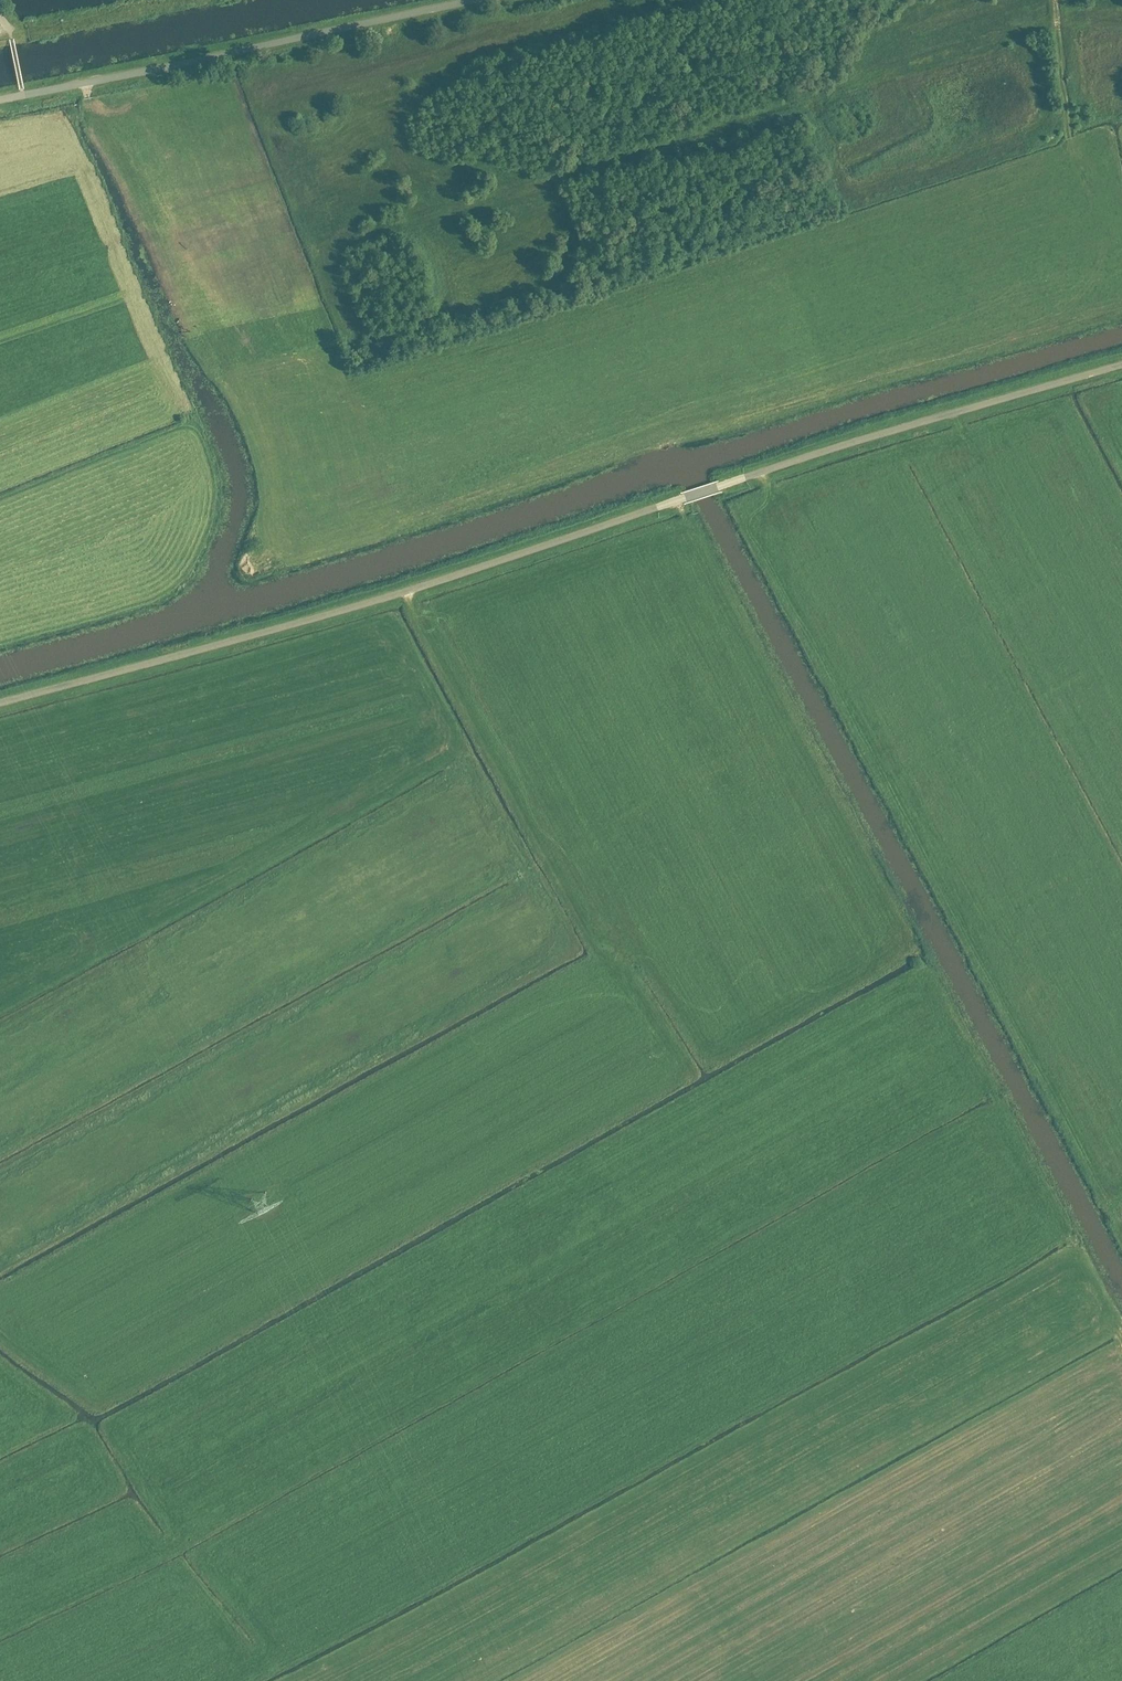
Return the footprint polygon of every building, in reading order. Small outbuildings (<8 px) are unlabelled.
[(125,191),(129,204),(140,201),(135,188),(125,191)] [(145,217),(150,215),(146,206),(134,211),(144,233),(150,230),(145,217)] [(156,266),(165,264),(162,249),(152,251),(156,266)] [(166,293),(176,292),(174,277),(164,278),(166,293)] [(184,326),(185,335),(193,335),(192,325),(184,326)] [(195,354),(207,351),(205,339),(192,342),(195,354)]
